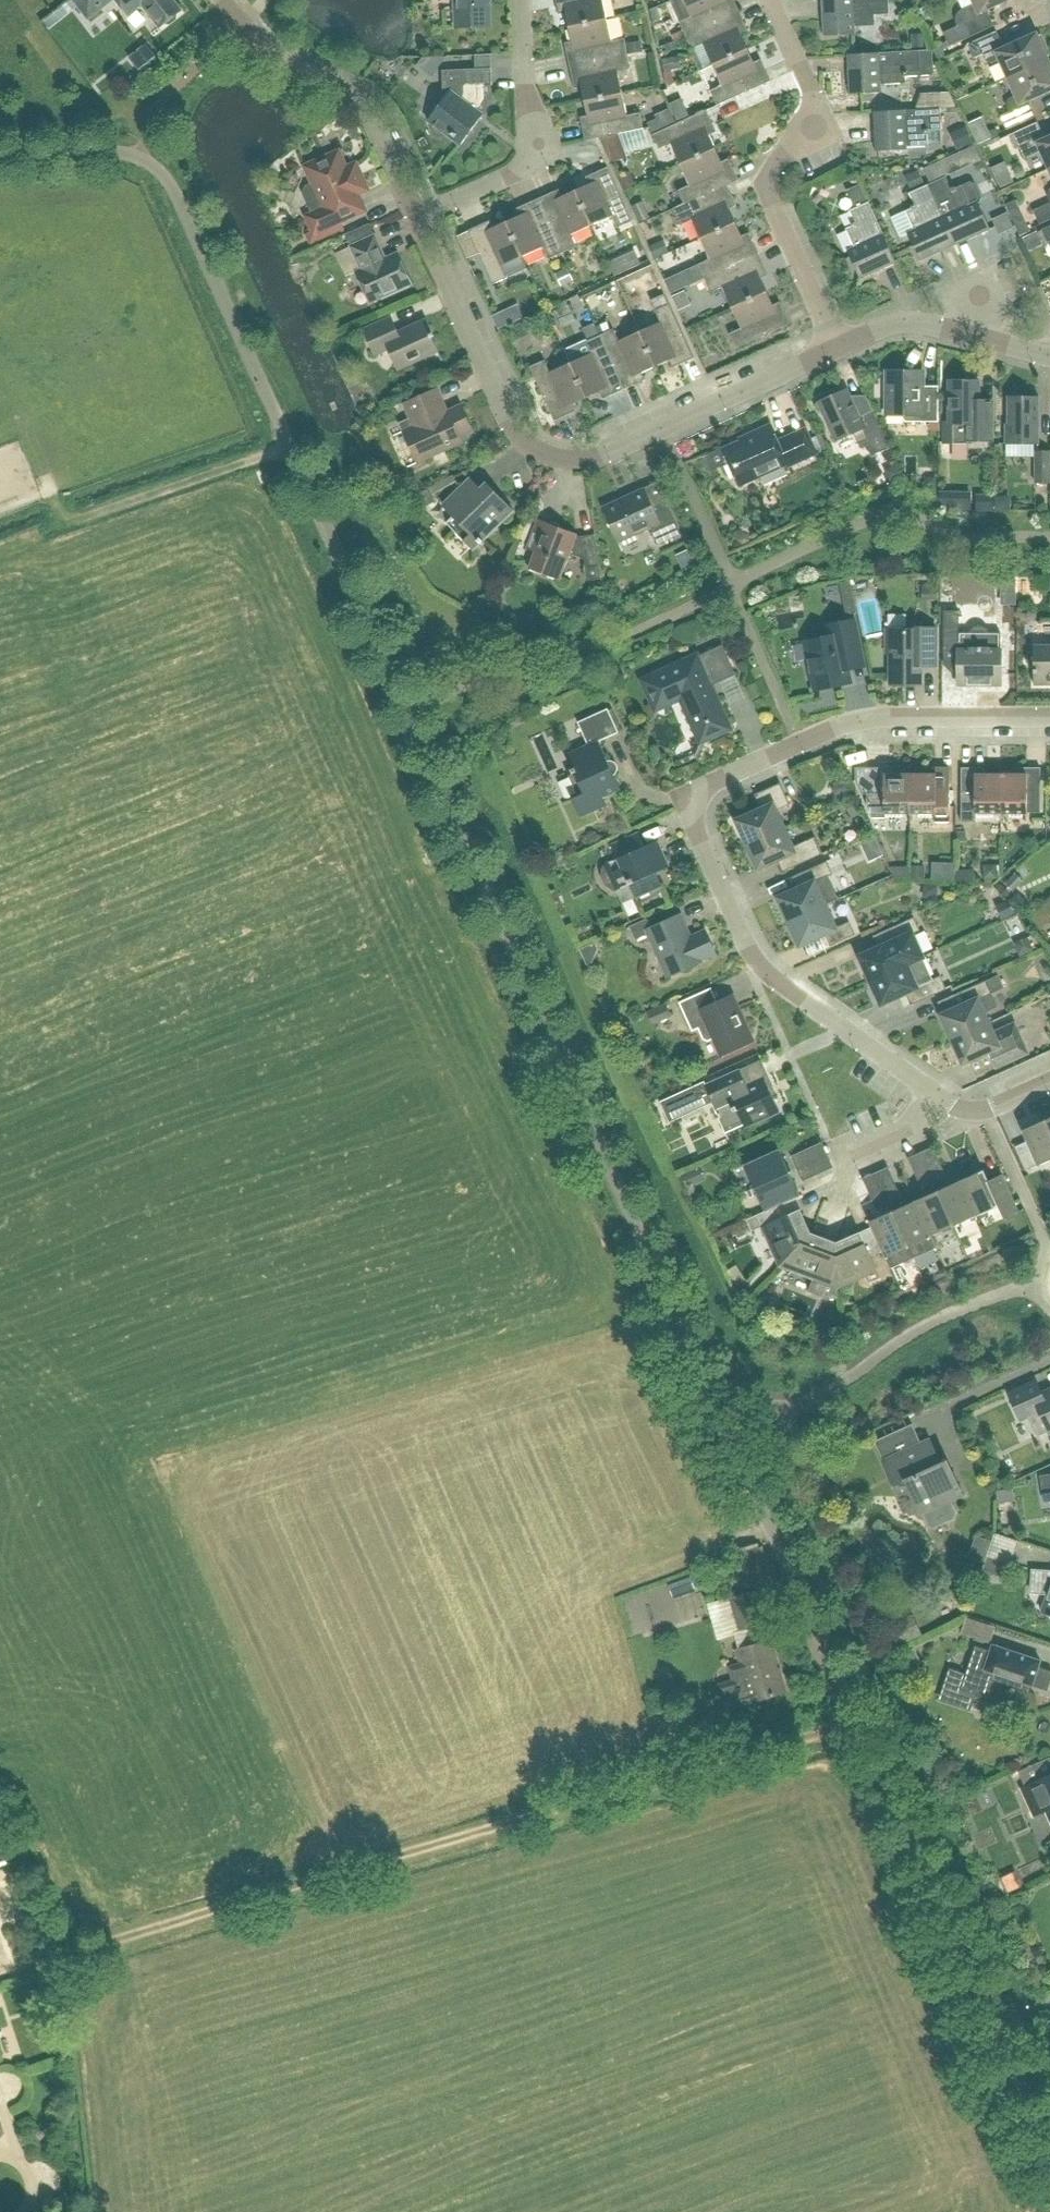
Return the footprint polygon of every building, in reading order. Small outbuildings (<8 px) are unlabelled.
[(88,19),(113,0),(73,0),(88,19)] [(130,16),(143,6),(160,28),(165,24),(171,24),(176,20),(177,14),(182,10),(174,0),(118,0),(130,16)] [(457,28),(490,27),(489,0),(456,0),(457,28)] [(607,19),(603,0),(556,0),(559,14),(567,13),(570,27),(607,19)] [(686,36),(740,11),(735,0),(684,0),(691,16),(680,22),(686,36)] [(849,35),(857,35),(856,27),(875,26),(875,15),(890,14),(889,0),(823,0),(825,35),(824,35),(824,36),(849,35)] [(975,3),(962,8),(958,13),(956,16),(956,21),(958,26),(943,32),(949,47),(995,26),(989,13),(991,8),(1007,0),(973,0),(975,3)] [(704,44),(713,65),(748,49),(742,36),(749,32),(740,11),(686,36),(692,50),(704,44)] [(565,43),(570,66),(628,54),(625,39),(612,41),(607,19),(570,27),(573,42),(565,43)] [(1000,60),(1009,78),(1048,60),(1044,50),(1047,48),(1043,40),(1038,38),(1037,34),(1008,47),(1003,45),(997,32),(968,45),(974,59),(983,54),(986,61),(992,64),(1000,60)] [(754,63),(748,49),(713,65),(723,86),(711,91),(717,105),(771,81),(762,59),(754,63)] [(932,50),(920,51),(848,55),(848,56),(849,56),(851,92),(850,92),(850,94),(882,92),(882,84),(907,83),(906,76),(934,75),(932,50)] [(582,87),(586,101),(623,93),(618,71),(631,68),(628,54),(570,66),(575,88),(582,87)] [(1009,78),(1017,96),(1008,100),(1006,105),(1010,112),(1001,116),(1007,130),(1036,117),(1030,103),(1032,98),(1049,90),(1049,64),(1048,60),(1009,78)] [(474,129),(478,123),(474,120),(488,100),(487,86),(493,86),(492,68),(450,70),(451,91),(428,121),(434,125),(433,129),(433,132),(435,135),(439,136),(442,136),(445,133),(461,145),(466,139),(469,141),(473,140),(475,138),(477,135),(476,131),(474,129)] [(941,129),(940,109),(958,108),(950,91),(921,93),(915,110),(874,112),(874,114),(875,114),(877,150),(876,150),(876,152),(908,150),(908,147),(928,146),(927,134),(929,134),(929,130),(941,129)] [(623,93),(586,101),(589,116),(581,117),(586,141),(644,128),(640,113),(628,116),(623,93)] [(672,144),(681,165),(716,149),(710,135),(717,132),(707,110),(653,135),(660,149),(672,144)] [(1049,168),(1049,137),(1049,138),(1044,136),(1038,122),(1009,135),(1015,149),(1025,145),(1028,152),(1033,155),(1042,151),(1049,169),(1049,168)] [(619,163),(632,159),(626,137),(613,140),(619,163)] [(722,162),(716,149),(681,165),(690,185),(678,191),(684,204),(685,204),(728,185),(728,186),(739,181),(729,159),(722,162)] [(346,230),(342,222),(360,214),(353,197),(364,192),(361,185),(365,183),(357,163),(347,168),(339,151),(305,167),(313,183),(305,187),(303,193),(311,211),(303,214),(309,227),(303,230),(310,246),(346,230)] [(576,191),(592,225),(613,216),(618,228),(633,221),(608,167),(586,177),(590,184),(576,191)] [(971,182),(962,186),(956,188),(955,187),(951,189),(946,177),(928,185),(956,246),(956,244),(989,229),(990,230),(991,230),(979,203),(981,202),(982,198),(975,183),(971,182)] [(846,229),(854,246),(847,249),(861,279),(862,279),(861,277),(895,262),(895,264),(897,263),(869,202),(861,184),(847,190),(855,209),(850,211),(856,222),(852,224),(852,226),(846,229)] [(692,218),(701,239),(736,223),(730,209),(737,206),(728,186),(728,185),(685,204),(684,204),(673,209),(680,223),(692,218)] [(955,246),(956,246),(928,185),(910,193),(915,205),(911,207),(912,208),(906,211),(914,228),(907,231),(910,239),(921,262),(922,261),(921,260),(954,245),(955,246)] [(592,225),(576,191),(563,197),(559,189),(538,199),(563,253),(577,247),(571,235),(592,225)] [(521,216),(507,222),(523,257),(544,247),(549,259),(563,253),(538,199),(517,209),(521,216)] [(1034,211),(1040,225),(1049,220),(1049,203),(1034,211)] [(523,257),(507,222),(494,228),(490,221),(469,231),(493,285),(508,278),(502,266),(523,257)] [(352,230),(358,243),(337,253),(347,277),(357,272),(371,302),(411,284),(398,254),(384,260),(381,254),(383,254),(369,222),(352,230)] [(699,265),(705,279),(759,254),(749,233),(742,236),(736,223),(701,239),(710,259),(699,265)] [(723,287),(732,308),(767,292),(761,278),(768,275),(759,254),(705,279),(711,292),(723,287)] [(774,305),(767,292),(732,308),(742,328),(730,334),(737,348),(790,324),(781,302),(774,305)] [(640,332),(656,367),(669,361),(673,368),(694,358),(670,304),(655,311),(661,322),(640,332)] [(439,351),(433,337),(435,336),(427,319),(398,332),(392,317),(363,330),(375,356),(389,349),(398,370),(439,351)] [(600,335),(625,389),(646,380),(642,373),(656,367),(640,332),(619,341),(614,329),(612,330),(608,321),(597,325),(601,335),(600,335)] [(604,399),(625,389),(600,335),(586,342),(592,354),(571,363),(587,398),(600,392),(604,399)] [(587,398),(571,363),(550,372),(545,360),(530,367),(555,421),(577,411),(573,404),(587,398)] [(903,419),(906,422),(939,422),(939,393),(927,393),(923,389),(923,371),(888,371),(888,415),(903,415),(903,419)] [(993,441),(993,408),(993,400),(979,400),(979,380),(950,380),(950,422),(944,422),(944,443),(968,443),(968,441),(993,441)] [(821,396),(823,401),(820,402),(837,440),(854,433),(861,449),(868,446),(872,456),(890,448),(866,395),(852,402),(846,390),(844,391),(842,387),(821,396)] [(439,389),(434,391),(404,404),(410,417),(399,422),(417,463),(463,443),(460,437),(473,432),(461,405),(449,411),(439,389)] [(1006,444),(1039,444),(1039,396),(1038,396),(1038,398),(1024,398),(1024,396),(1009,396),(1009,424),(1006,424),(1006,444)] [(818,454),(806,428),(779,440),(771,424),(755,431),(756,434),(723,449),(740,486),(788,465),(789,467),(818,454)] [(1036,451),(1036,483),(1049,483),(1049,451),(1036,451)] [(514,511),(487,484),(481,490),(471,479),(444,505),(454,516),(447,523),(473,550),(480,543),(481,544),(484,541),(483,540),(514,511)] [(681,534),(666,502),(654,508),(645,488),(631,495),(632,497),(623,501),(622,499),(603,507),(619,543),(651,528),(658,544),(681,534)] [(560,580),(567,562),(570,553),(578,557),(584,556),(588,580),(602,578),(595,535),(584,536),(584,539),(580,539),(576,538),(577,534),(538,519),(527,548),(536,552),(529,569),(560,580)] [(886,631),(884,595),(865,596),(867,632),(886,631)] [(960,611),(944,611),(944,648),(958,648),(958,685),(1002,685),(1002,650),(1001,650),(1001,633),(990,632),(988,629),(984,627),(980,626),(976,627),(973,629),(970,632),(960,632),(960,611)] [(852,683),(849,670),(865,666),(855,619),(827,625),(829,636),(805,641),(815,691),(852,683)] [(921,685),(922,666),(936,666),(936,627),(907,627),(907,630),(887,630),(887,654),(891,654),(891,685),(921,685)] [(723,645),(644,680),(657,709),(658,708),(655,703),(679,692),(701,740),(696,753),(680,760),(681,762),(697,754),(706,730),(710,732),(710,733),(728,725),(720,707),(719,708),(715,706),(718,697),(717,697),(716,699),(709,682),(718,678),(720,682),(736,675),(723,645)] [(1034,685),(1049,685),(1049,645),(1034,645),(1034,653),(1030,654),(1027,657),(1027,662),(1030,666),(1034,666),(1034,685)] [(607,805),(603,797),(621,789),(599,741),(619,733),(608,709),(578,722),(589,745),(567,755),(574,769),(567,771),(578,796),(572,799),(581,817),(607,805)] [(886,813),(911,813),(911,774),(910,774),(910,775),(885,775),(885,768),(856,768),(856,781),(862,794),(867,794),(867,806),(873,818),(886,818),(886,813)] [(911,813),(937,812),(937,822),(950,822),(950,768),(936,768),(936,775),(911,775),(911,774),(911,813)] [(1001,822),(1002,822),(1002,774),(1001,774),(1001,775),(976,775),(976,768),(962,768),(962,822),(977,822),(977,818),(993,817),(993,813),(1001,813),(1001,822)] [(1002,774),(1002,822),(1002,813),(1010,813),(1010,817),(1026,818),(1026,822),(1028,822),(1028,813),(1041,813),(1041,768),(1027,768),(1027,775),(1002,775),(1002,774)] [(743,834),(748,844),(785,829),(776,811),(790,804),(781,783),(755,795),(762,809),(737,821),(738,822),(736,823),(741,835),(743,834)] [(785,829),(748,844),(753,855),(750,856),(756,868),(758,867),(759,868),(783,857),(789,869),(822,854),(815,837),(793,847),(785,829)] [(670,867),(661,848),(658,840),(644,846),(639,833),(612,845),(618,858),(605,864),(602,870),(602,875),(603,881),(607,886),(611,889),(617,890),(630,884),(636,898),(662,886),(656,873),(670,867)] [(887,865),(886,854),(869,855),(870,867),(887,865)] [(785,911),(789,921),(826,905),(815,882),(833,874),(827,861),(798,874),(803,886),(779,898),(779,899),(777,900),(782,912),(785,911)] [(826,905),(789,921),(794,932),(792,933),(797,945),(800,944),(800,945),(825,934),(830,946),(856,935),(850,921),(836,928),(826,905)] [(681,915),(652,928),(647,918),(630,926),(636,939),(649,933),(668,977),(702,961),(701,960),(716,953),(706,931),(689,938),(685,930),(687,930),(681,915)] [(866,969),(871,980),(924,956),(914,933),(921,930),(915,917),(879,933),(885,945),(860,956),(861,958),(858,959),(864,970),(866,969)] [(934,978),(924,956),(871,980),(876,991),(873,992),(879,1004),(881,1003),(882,1004),(906,993),(912,1005),(947,989),(941,975),(934,978)] [(948,1028),(953,1039),(989,1022),(984,1012),(998,1006),(993,994),(1005,988),(999,975),(961,992),(967,1004),(942,1015),(943,1016),(940,1017),(945,1029),(948,1028)] [(698,1011),(692,997),(680,1002),(693,1031),(699,1028),(704,1039),(708,1041),(715,1038),(722,1055),(753,1041),(733,996),(698,1011)] [(671,1016),(666,1004),(648,1012),(653,1024),(671,1016)] [(989,1022),(953,1039),(957,1049),(955,1050),(960,1062),(963,1061),(963,1063),(988,1051),(995,1067),(1028,1053),(1015,1024),(994,1033),(989,1022)] [(744,1124),(746,1128),(780,1112),(764,1077),(752,1082),(746,1067),(706,1085),(705,1083),(662,1102),(670,1121),(713,1102),(720,1118),(724,1116),(731,1130),(744,1124)] [(1049,1160),(1049,1129),(1045,1118),(1044,1119),(1045,1120),(1022,1130),(1028,1141),(1016,1147),(1026,1171),(1049,1160)] [(808,1150),(813,1170),(834,1165),(829,1145),(808,1150)] [(754,1188),(792,1171),(791,1171),(790,1171),(780,1149),(745,1164),(755,1187),(754,1188)] [(792,1156),(803,1181),(814,1176),(803,1151),(792,1156)] [(888,1164),(870,1177),(880,1191),(898,1178),(888,1164)] [(942,1167),(917,1178),(922,1189),(947,1178),(942,1167)] [(961,1180),(977,1215),(997,1206),(1003,1220),(1017,1212),(1001,1176),(989,1181),(984,1170),(961,1180)] [(766,1211),(795,1198),(801,1195),(790,1173),(792,1172),(792,1171),(754,1188),(754,1189),(755,1188),(766,1211)] [(938,1189),(955,1227),(955,1226),(955,1225),(977,1215),(961,1180),(939,1190),(938,1189)] [(897,1187),(872,1198),(877,1209),(902,1198),(897,1187)] [(931,1236),(932,1236),(953,1226),(954,1227),(955,1227),(938,1189),(937,1189),(938,1191),(916,1201),(931,1236)] [(782,1263),(811,1232),(801,1209),(800,1209),(795,1198),(766,1211),(747,1219),(753,1231),(766,1225),(782,1262),(781,1263),(782,1263)] [(893,1209),(892,1210),(914,1257),(936,1247),(932,1236),(931,1236),(916,1201),(894,1211),(893,1209)] [(914,1257),(892,1210),(892,1211),(870,1221),(872,1227),(883,1251),(885,1256),(890,1268),(914,1257)] [(883,1251),(872,1227),(861,1232),(860,1232),(837,1242),(838,1285),(839,1285),(839,1283),(876,1267),(871,1256),(883,1251)] [(837,1242),(811,1232),(782,1263),(782,1264),(783,1263),(798,1269),(797,1273),(820,1282),(816,1293),(827,1298),(839,1297),(838,1285),(837,1242)] [(1009,1393),(1021,1418),(1041,1410),(1049,1428),(1048,1429),(1049,1430),(1049,1429),(1049,1392),(1043,1395),(1036,1381),(1009,1393)] [(878,1448),(884,1461),(895,1485),(906,1480),(921,1512),(922,1512),(928,1525),(934,1527),(955,1517),(957,1511),(951,1499),(962,1494),(947,1460),(940,1463),(930,1440),(891,1457),(885,1445),(878,1448)] [(1041,1476),(1045,1501),(1049,1500),(1049,1475),(1041,1476)] [(987,1557),(1011,1565),(1020,1541),(995,1532),(987,1557)] [(1049,1592),(1049,1578),(1033,1572),(1032,1591),(1049,1592)] [(758,1588),(729,1596),(739,1631),(767,1623),(758,1588)] [(913,1614),(886,1626),(885,1626),(894,1647),(922,1635),(913,1614)] [(737,1650),(742,1666),(737,1667),(734,1673),(737,1682),(726,1685),(723,1690),(726,1702),(732,1704),(751,1698),(752,1700),(787,1690),(772,1639),(737,1650)] [(976,1694),(988,1698),(994,1680),(1030,1692),(1033,1685),(1048,1690),(1049,1684),(1049,1670),(1039,1666),(1041,1660),(993,1644),(991,1650),(975,1645),(966,1672),(950,1667),(939,1699),(971,1709),(976,1694)] [(1021,1787),(1034,1816),(1046,1811),(1049,1820),(1049,1774),(1021,1787)]
